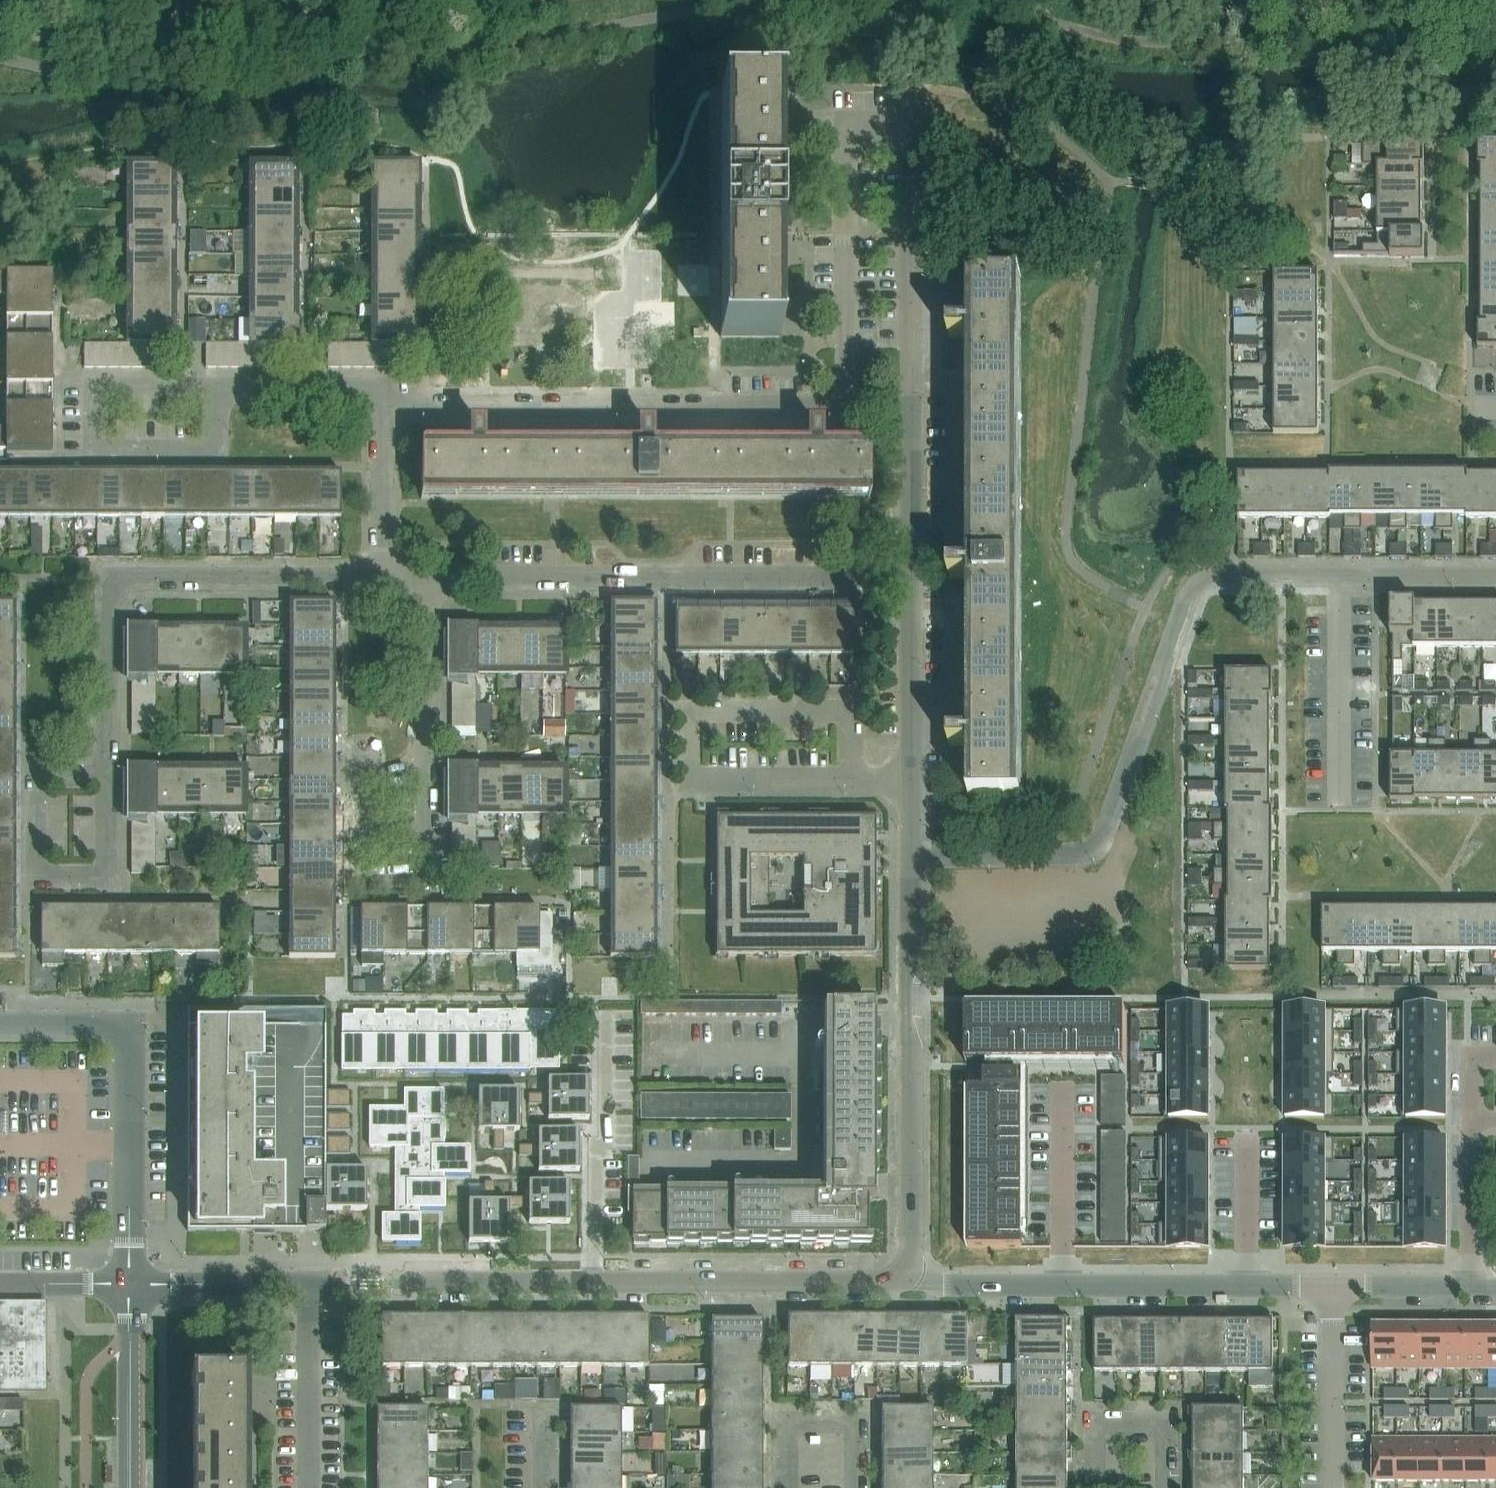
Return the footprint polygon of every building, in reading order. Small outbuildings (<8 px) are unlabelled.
[(780,337),(780,206),(779,93),(721,93),(721,337),(780,337)] [(1377,166),(1377,165),(1421,165),(1421,166),(1424,166),(1424,141),(1387,141),(1387,144),(1363,144),(1363,166),(1377,166)] [(1478,141),(1478,166),(1480,166),(1480,165),(1495,165),(1495,141),(1478,141)] [(1347,165),(1347,157),(1334,157),(1334,165),(1347,165)] [(174,165),(129,164),(129,187),(174,188),(174,165)] [(297,165),(251,165),(251,188),(297,188),(297,165)] [(419,188),(419,165),(385,165),(373,165),(373,188),(419,188)] [(1347,165),(1334,165),(1334,174),(1347,174),(1347,165)] [(1421,188),(1421,166),(1421,165),(1377,165),(1377,166),(1377,188),(1421,188)] [(1495,188),(1495,165),(1480,165),(1480,166),(1480,188),(1495,188)] [(174,188),(129,187),(129,210),(174,210),(174,188)] [(251,188),(251,210),(297,210),(297,188),(251,188)] [(419,188),(373,188),(373,210),(419,210),(419,188)] [(1421,211),(1421,199),(1421,188),(1377,188),(1377,211),(1421,211)] [(1480,188),(1480,211),(1495,211),(1495,188),(1480,188)] [(1347,211),(1347,202),(1334,202),(1334,211),(1347,211)] [(174,210),(129,210),(129,232),(174,232),(174,210)] [(251,210),(251,232),(297,232),(297,210),(251,210)] [(419,210),(373,210),(373,232),(419,232),(419,210)] [(1334,211),(1334,219),(1347,219),(1347,211),(1334,211)] [(1377,211),(1377,233),(1421,233),(1421,232),(1421,211),(1377,211)] [(1480,211),(1480,233),(1495,233),(1495,211),(1480,211)] [(174,232),(129,232),(129,254),(174,254),(174,232)] [(251,232),(251,254),(297,254),(297,232),(251,232)] [(419,232),(373,232),(373,254),(419,254),(419,232)] [(1377,233),(1377,245),(1363,245),(1363,255),(1390,255),(1390,257),(1424,257),(1424,232),(1421,232),(1421,233),(1377,233)] [(1480,256),(1495,256),(1495,233),(1480,233),(1480,256)] [(1335,254),(1348,254),(1348,245),(1335,245),(1335,254)] [(174,254),(129,254),(129,276),(174,276),(174,254)] [(251,254),(251,276),(297,276),(297,254),(251,254)] [(419,254),(373,254),(373,276),(419,276),(419,254)] [(76,255),(66,255),(65,268),(75,269),(76,255)] [(1480,256),(1480,279),(1495,279),(1495,256),(1480,256)] [(7,271),(7,273),(0,273),(0,294),(6,294),(6,295),(53,295),(53,272),(7,271)] [(1318,296),(1318,273),(1274,273),(1274,274),(1274,296),(1318,296)] [(174,276),(129,276),(128,298),(174,298),(174,276)] [(251,276),(251,298),(297,299),(297,276),(251,276)] [(419,276),(373,276),(373,298),(419,298),(419,276)] [(195,277),(194,288),(206,288),(206,277),(195,277)] [(1480,279),(1480,302),(1495,302),(1495,279),(1480,279)] [(955,569),(948,569),(948,580),(952,580),(953,583),(954,587),(957,591),(959,595),(961,597),(959,599),(961,600),(971,589),(971,739),(968,738),(952,738),(951,749),(968,749),(971,749),(971,797),(971,798),(1023,798),(1023,797),(1022,281),(1022,280),(970,280),(970,281),(970,329),(968,329),(952,329),(952,340),(968,340),(970,340),(971,559),(960,548),(959,550),(963,553),(961,556),(958,560),(956,565),(955,569)] [(1234,292),(1234,301),(1246,301),(1246,292),(1234,292)] [(1246,292),(1246,301),(1259,301),(1259,292),(1246,292)] [(53,295),(6,295),(6,338),(26,338),(26,317),(53,317),(53,295)] [(1318,319),(1318,296),(1274,296),(1274,319),(1318,319)] [(174,298),(128,298),(128,320),(174,321),(174,298)] [(251,298),(250,321),(297,321),(297,299),(251,298)] [(419,298),(373,298),(373,320),(419,320),(419,298)] [(1480,324),(1480,325),(1495,325),(1495,302),(1480,302),(1480,324)] [(6,338),(6,360),(52,360),(53,317),(26,317),(26,338),(6,338)] [(1318,342),(1318,319),(1274,319),(1274,342),(1318,342)] [(132,343),(144,343),(156,343),(174,343),(174,321),(128,320),(128,343),(132,343)] [(189,320),(189,343),(205,343),(205,320),(194,320),(189,320)] [(385,344),(389,343),(401,343),(419,343),(419,320),(373,320),(373,343),(377,343),(385,344)] [(267,343),(279,343),(297,343),(297,321),(250,321),(250,343),(254,343),(267,343)] [(1480,324),(1478,324),(1478,348),(1495,348),(1495,325),(1480,325),(1480,324)] [(1234,337),(1234,347),(1246,347),(1246,337),(1234,337)] [(1246,337),(1246,347),(1259,347),(1259,337),(1246,337)] [(1274,365),(1318,365),(1318,342),(1274,342),(1274,365)] [(85,343),(85,367),(97,367),(97,343),(85,343)] [(109,343),(97,343),(97,367),(108,367),(109,343)] [(121,343),(109,343),(108,367),(120,367),(121,343)] [(132,343),(128,343),(121,343),(120,367),(132,367),(132,343)] [(144,343),(132,343),(132,367),(144,367),(144,343)] [(156,343),(144,343),(144,367),(156,368),(156,343)] [(205,368),(217,368),(217,343),(205,343),(205,368)] [(230,343),(217,343),(217,368),(230,368),(230,343)] [(242,344),(230,343),(230,368),(242,368),(242,344)] [(250,344),(242,344),(242,368),(254,368),(254,343),(250,343),(250,344)] [(267,343),(254,343),(254,368),(267,368),(267,343)] [(279,343),(267,343),(267,368),(279,368),(279,343)] [(340,343),(328,343),(328,368),(340,368),(340,343)] [(352,343),(340,343),(340,368),(352,368),(352,343)] [(365,344),(352,343),(352,368),(364,368),(365,344)] [(365,344),(364,368),(376,368),(377,343),(373,343),(373,344),(365,344)] [(389,343),(385,344),(377,343),(376,368),(389,368),(389,343)] [(401,343),(389,343),(389,368),(401,368),(401,343)] [(52,360),(6,360),(6,382),(26,382),(26,405),(52,405),(52,360)] [(1318,388),(1318,365),(1274,365),(1274,388),(1318,388)] [(26,382),(6,382),(6,426),(52,427),(52,405),(26,405),(26,382)] [(1234,383),(1234,392),(1246,392),(1246,383),(1234,383)] [(1246,383),(1246,392),(1259,392),(1259,383),(1246,383)] [(1318,410),(1318,388),(1274,388),(1274,410),(1318,410)] [(1274,410),(1274,432),(1274,434),(1318,434),(1318,410),(1274,410)] [(1247,425),(1234,425),(1234,434),(1247,434),(1247,425)] [(52,450),(52,427),(6,426),(6,427),(0,427),(0,448),(6,448),(6,450),(52,450)] [(868,498),(869,498),(869,447),(868,447),(821,447),(821,444),(821,426),(809,426),(809,444),(809,447),(661,447),(664,444),(672,437),(671,436),(667,439),(664,437),(661,434),(657,432),(652,431),(652,427),(641,427),(641,428),(636,429),(631,432),(627,434),(624,437),(622,436),(621,437),(629,444),(632,447),(483,446),(483,444),(483,426),(472,426),(471,444),(471,446),(422,446),(421,446),(421,498),(423,498),(868,498)] [(8,471),(8,518),(30,518),(30,471),(8,471)] [(52,471),(30,471),(30,518),(52,518),(52,471)] [(52,471),(52,518),(74,518),(74,471),(52,471)] [(74,471),(74,518),(96,518),(96,471),(74,471)] [(96,471),(96,518),(118,518),(118,471),(96,471)] [(140,471),(118,471),(118,518),(140,518),(140,471)] [(140,471),(140,518),(162,518),(163,472),(140,471)] [(163,472),(162,518),(185,518),(185,472),(163,472)] [(185,472),(185,518),(207,518),(207,472),(185,472)] [(207,472),(207,518),(229,518),(229,472),(207,472)] [(229,472),(229,518),(251,518),(251,472),(229,472)] [(251,472),(251,518),(273,518),(273,472),(251,472)] [(273,472),(273,518),(295,518),(296,472),(273,472)] [(296,472),(295,518),(317,518),(318,472),(296,472)] [(340,518),(340,472),(318,472),(317,518),(340,518)] [(1353,472),(1329,472),(1329,474),(1330,474),(1330,516),(1331,516),(1344,516),(1344,530),(1353,530),(1353,472)] [(1353,530),(1361,530),(1361,516),(1376,516),(1376,472),(1353,472),(1353,530)] [(1376,516),(1390,516),(1390,530),(1398,530),(1398,472),(1376,472),(1376,516)] [(1398,530),(1407,530),(1407,516),(1421,516),(1421,472),(1398,472),(1398,530)] [(1421,516),(1435,516),(1435,530),(1444,530),(1444,472),(1421,472),(1421,516)] [(1444,530),(1453,530),(1453,516),(1466,516),(1467,516),(1467,474),(1468,474),(1468,472),(1444,472),(1444,530)] [(1262,474),(1238,474),(1238,518),(1240,518),(1262,518),(1262,474)] [(1262,518),(1284,518),(1284,474),(1262,474),(1262,518)] [(1284,518),(1307,518),(1307,474),(1284,474),(1284,518)] [(1307,518),(1330,518),(1331,516),(1330,516),(1330,474),(1329,474),(1307,474),(1307,518)] [(1490,474),(1468,474),(1467,474),(1467,516),(1466,516),(1466,518),(1489,518),(1490,474)] [(31,541),(31,557),(41,557),(42,557),(42,541),(31,541)] [(274,556),(283,556),(283,541),(274,541),(274,556)] [(241,542),(241,553),(251,553),(251,542),(241,542)] [(1262,544),(1253,544),(1253,558),(1262,558),(1262,544)] [(1262,558),(1270,558),(1270,545),(1262,544),(1262,558)] [(1307,545),(1298,544),(1298,558),(1307,558),(1307,545)] [(1307,558),(1315,558),(1315,545),(1307,545),(1307,558)] [(1353,545),(1344,545),(1344,558),(1353,558),(1353,545)] [(1353,558),(1361,558),(1361,545),(1353,545),(1353,558)] [(1398,545),(1390,545),(1390,558),(1398,558),(1398,545)] [(1398,558),(1407,558),(1407,545),(1398,545),(1398,558)] [(1444,545),(1435,545),(1435,558),(1444,558),(1444,545)] [(1444,558),(1453,558),(1453,545),(1444,545),(1444,558)] [(1489,545),(1481,545),(1481,558),(1489,558),(1489,545)] [(97,549),(97,558),(118,558),(118,549),(97,549)] [(1414,647),(1414,603),(1415,603),(1415,601),(1390,601),(1390,634),(1393,634),(1393,662),(1394,662),(1403,662),(1403,647),(1414,647)] [(15,625),(15,602),(0,602),(0,625),(15,625)] [(656,625),(656,603),(656,602),(610,602),(610,625),(656,625)] [(289,603),(289,625),(335,626),(335,603),(289,603)] [(1414,647),(1437,647),(1437,603),(1415,603),(1414,603),(1414,647)] [(1437,647),(1460,647),(1460,603),(1437,603),(1437,647)] [(1460,647),(1483,647),(1482,603),(1460,603),(1460,647)] [(1495,647),(1495,603),(1482,603),(1483,647),(1495,647)] [(697,609),(676,609),(675,609),(675,655),(697,655),(697,609)] [(697,655),(721,655),(721,609),(697,609),(697,655)] [(743,609),(721,609),(721,655),(743,655),(743,609)] [(743,655),(764,655),(764,609),(743,609),(743,655)] [(786,609),(764,609),(764,655),(786,655),(786,609)] [(786,655),(809,655),(809,609),(786,609),(786,655)] [(809,655),(831,655),(831,609),(809,609),(809,655)] [(854,609),(852,609),(831,609),(831,655),(853,656),(854,609)] [(447,682),(447,679),(451,679),(475,679),(476,675),(476,667),(476,655),(476,643),(476,631),(476,626),(451,626),(451,625),(447,625),(447,624),(446,624),(446,682),(447,682)] [(15,647),(15,625),(0,625),(0,647),(15,647)] [(127,678),(131,678),(155,678),(155,675),(155,673),(155,660),(155,648),(155,636),(155,626),(131,626),(127,626),(127,625),(126,625),(126,680),(127,680),(127,678)] [(289,625),(289,647),(335,648),(335,626),(289,625)] [(610,625),(610,648),(656,648),(656,625),(610,625)] [(157,628),(157,626),(155,626),(155,636),(155,648),(155,660),(155,673),(155,675),(178,675),(178,628),(157,628)] [(477,629),(477,626),(476,626),(476,631),(476,643),(476,655),(476,667),(476,675),(499,675),(499,629),(477,629)] [(201,627),(178,628),(178,675),(201,674),(201,627)] [(201,674),(223,674),(223,627),(201,627),(201,674)] [(245,674),(245,628),(245,627),(223,627),(223,674),(245,674)] [(521,629),(499,629),(499,675),(521,675),(521,629)] [(543,629),(521,629),(521,675),(544,675),(543,629)] [(544,675),(566,674),(566,629),(543,629),(544,675)] [(15,669),(15,647),(0,647),(0,669),(15,669)] [(289,647),(289,669),(335,670),(335,648),(289,647)] [(610,648),(610,670),(656,670),(656,648),(610,648)] [(568,664),(580,664),(580,652),(568,652),(568,664)] [(1394,662),(1394,677),(1402,677),(1403,677),(1403,662),(1394,662)] [(15,691),(15,669),(0,669),(0,691),(15,691)] [(289,669),(289,692),(335,692),(335,670),(289,669)] [(610,670),(610,692),(656,692),(656,670),(610,670)] [(1188,672),(1188,685),(1197,685),(1197,672),(1188,672)] [(1226,672),(1226,696),(1270,696),(1272,696),(1272,672),(1226,672)] [(1393,677),(1393,691),(1393,692),(1403,692),(1403,690),(1402,690),(1402,677),(1394,677),(1393,677)] [(451,679),(451,691),(475,691),(475,679),(451,679)] [(1414,691),(1427,692),(1427,682),(1414,682),(1414,691)] [(1437,691),(1450,692),(1450,682),(1437,682),(1437,691)] [(1460,691),(1473,692),(1473,682),(1460,682),(1460,691)] [(1483,691),(1495,692),(1495,682),(1483,682),(1483,691)] [(131,685),(131,697),(155,697),(155,685),(131,685)] [(15,713),(15,691),(0,691),(0,713),(15,713)] [(451,691),(451,704),(475,703),(475,691),(451,691)] [(574,691),(565,691),(565,696),(565,712),(565,714),(574,714),(574,691)] [(1201,691),(1188,691),(1188,700),(1201,700),(1201,691)] [(1201,691),(1201,700),(1213,700),(1213,691),(1201,691)] [(289,692),(289,714),(335,714),(335,692),(289,692)] [(610,692),(610,714),(656,714),(656,692),(610,692)] [(1270,718),(1270,696),(1226,696),(1226,718),(1270,718)] [(131,697),(131,709),(155,709),(155,697),(131,697)] [(1393,712),(1402,712),(1402,699),(1403,699),(1403,698),(1393,698),(1393,712)] [(1414,707),(1427,707),(1427,698),(1414,698),(1414,707)] [(1437,707),(1450,707),(1450,698),(1437,698),(1437,707)] [(1460,707),(1473,707),(1473,698),(1460,698),(1460,707)] [(1483,707),(1495,707),(1495,698),(1483,698),(1483,707)] [(451,704),(451,716),(475,716),(475,706),(475,703),(451,704)] [(475,728),(475,733),(497,733),(497,706),(475,706),(475,716),(475,728)] [(131,709),(131,721),(155,721),(155,709),(131,709)] [(15,735),(15,713),(0,713),(0,735),(15,735)] [(289,714),(289,736),(335,736),(335,714),(289,714)] [(610,714),(610,736),(656,736),(656,714),(610,714)] [(475,728),(475,716),(451,716),(451,728),(475,728)] [(1270,741),(1270,718),(1226,718),(1226,741),(1270,741)] [(212,720),(212,736),(223,736),(223,727),(223,720),(212,720)] [(131,721),(131,734),(155,733),(155,721),(131,721)] [(565,736),(565,722),(544,722),(544,736),(565,736)] [(223,727),(223,736),(245,736),(246,727),(238,727),(223,727)] [(15,757),(15,735),(0,735),(0,757),(15,757)] [(289,736),(289,758),(335,758),(335,736),(289,736)] [(610,736),(610,758),(656,758),(656,736),(610,736)] [(1188,737),(1188,746),(1201,746),(1201,737),(1188,737)] [(1201,737),(1201,746),(1213,746),(1213,737),(1201,737)] [(1437,740),(1428,740),(1428,755),(1415,755),(1414,755),(1414,799),(1415,799),(1437,799),(1437,740)] [(1460,755),(1446,755),(1446,741),(1437,740),(1437,799),(1460,799),(1460,755)] [(1270,764),(1270,741),(1226,741),(1226,764),(1270,764)] [(1474,755),(1460,755),(1460,799),(1483,799),(1483,741),(1474,741),(1474,755)] [(1495,799),(1495,755),(1491,755),(1491,741),(1483,741),(1483,799),(1495,799)] [(1414,755),(1394,755),(1393,755),(1390,755),(1390,802),(1415,802),(1415,799),(1414,799),(1414,755)] [(15,779),(15,757),(0,757),(0,779),(15,779)] [(289,758),(289,780),(335,780),(335,758),(289,758)] [(610,758),(610,780),(656,780),(656,758),(610,758)] [(476,770),(476,766),(451,766),(451,765),(447,765),(447,764),(446,764),(446,822),(447,822),(447,819),(451,819),(476,819),(476,815),(476,807),(476,795),(476,782),(476,770)] [(1270,787),(1270,764),(1226,764),(1226,787),(1270,787)] [(155,818),(155,814),(155,813),(155,801),(155,788),(155,776),(155,766),(131,767),(131,766),(127,766),(127,765),(126,765),(126,821),(127,820),(127,818),(131,818),(155,818)] [(155,813),(155,814),(178,814),(178,768),(157,768),(157,766),(155,766),(155,776),(155,788),(155,801),(155,813)] [(477,766),(476,766),(476,770),(476,782),(476,795),(476,807),(476,815),(499,815),(499,769),(477,769),(477,766)] [(201,768),(178,768),(178,814),(201,814),(201,768)] [(223,768),(201,768),(201,814),(223,814),(223,768)] [(223,814),(245,814),(245,768),(223,768),(223,814)] [(510,769),(499,769),(499,815),(522,815),(521,769),(510,769)] [(544,769),(521,769),(522,815),(544,815),(544,769)] [(555,769),(544,769),(544,815),(566,815),(566,783),(566,772),(566,769),(555,769)] [(566,772),(566,783),(580,783),(580,778),(578,778),(578,772),(566,772)] [(15,802),(15,779),(0,779),(0,802),(15,802)] [(289,780),(289,802),(335,802),(335,780),(289,780)] [(610,780),(610,802),(656,802),(656,780),(610,780)] [(1188,782),(1188,791),(1201,791),(1201,782),(1188,782)] [(1201,782),(1201,791),(1213,791),(1213,782),(1201,782)] [(1226,787),(1226,810),(1228,810),(1270,810),(1270,809),(1270,787),(1226,787)] [(15,824),(15,802),(0,802),(0,824),(15,824)] [(289,802),(289,824),(335,824),(335,802),(289,802)] [(610,802),(610,824),(656,824),(656,802),(610,802)] [(1272,832),(1272,809),(1270,809),(1270,810),(1228,810),(1229,824),(1214,824),(1214,832),(1272,832)] [(875,818),(807,818),(716,818),(716,923),(716,925),(716,956),(875,956),(875,880),(875,839),(875,818)] [(476,819),(451,819),(452,832),(476,831),(476,819)] [(15,846),(15,824),(0,824),(0,846),(15,846)] [(289,824),(289,846),(335,846),(335,824),(289,824)] [(610,824),(610,846),(656,846),(656,824),(610,824)] [(1201,832),(1201,824),(1188,824),(1188,832),(1201,832)] [(131,837),(155,837),(155,825),(131,825),(131,837)] [(569,833),(581,833),(581,825),(569,825),(569,833)] [(476,831),(452,832),(452,844),(476,844),(476,831)] [(1188,832),(1188,841),(1201,841),(1201,832),(1188,832)] [(1272,855),(1272,832),(1214,832),(1214,841),(1228,841),(1228,855),(1272,855)] [(131,849),(155,849),(155,837),(131,837),(131,849)] [(452,844),(452,856),(476,856),(476,844),(452,844)] [(482,858),(482,868),(498,868),(498,844),(482,844),(482,858)] [(15,868),(15,846),(0,846),(0,868),(15,868)] [(289,846),(288,869),(335,869),(335,846),(289,846)] [(610,846),(610,868),(656,868),(656,846),(610,846)] [(155,862),(155,849),(131,849),(131,862),(155,862)] [(179,867),(179,856),(179,853),(169,853),(169,867),(179,867)] [(1272,878),(1272,856),(1272,855),(1228,855),(1228,869),(1214,869),(1214,878),(1272,878)] [(194,867),(194,856),(179,856),(179,867),(194,867)] [(476,856),(452,856),(452,868),(477,867),(476,856)] [(155,862),(131,862),(131,874),(155,874),(155,862)] [(16,890),(15,868),(0,868),(0,890),(16,890)] [(610,868),(610,890),(656,890),(656,868),(610,868)] [(335,869),(288,869),(288,891),(335,892),(335,890),(335,869)] [(1201,878),(1201,870),(1188,870),(1188,878),(1201,878)] [(1188,878),(1188,887),(1201,887),(1201,878),(1188,878)] [(1214,878),(1214,887),(1228,887),(1228,900),(1228,901),(1270,901),(1270,902),(1272,902),(1272,878),(1214,878)] [(16,912),(16,890),(0,890),(0,912),(16,912)] [(610,890),(610,913),(656,913),(656,890),(610,890)] [(335,892),(288,891),(288,901),(288,912),(335,912),(335,902),(335,892)] [(1270,923),(1270,902),(1270,901),(1228,901),(1228,900),(1226,900),(1226,923),(1270,923)] [(108,954),(130,954),(130,907),(107,908),(108,954)] [(130,954),(152,954),(152,907),(130,907),(130,954)] [(152,954),(174,954),(174,907),(152,907),(152,954)] [(196,907),(174,907),(174,954),(196,954),(196,907)] [(219,954),(219,907),(196,907),(196,954),(196,966),(218,966),(218,954),(219,954)] [(63,908),(40,908),(41,954),(42,954),(42,966),(63,966),(63,954),(64,954),(63,908)] [(85,908),(63,908),(64,954),(86,954),(85,908)] [(107,908),(85,908),(86,954),(108,954),(107,908)] [(360,954),(362,954),(362,966),(384,966),(384,954),(385,954),(384,908),(360,908),(360,954)] [(406,908),(385,908),(384,908),(385,954),(428,954),(428,934),(406,934),(406,908)] [(450,908),(406,908),(406,934),(428,934),(428,954),(450,954),(450,908)] [(494,908),(450,908),(450,954),(472,954),(472,934),(494,934),(494,908)] [(516,908),(494,908),(494,934),(472,934),(472,954),(516,954),(516,908)] [(539,908),(537,908),(516,908),(516,954),(516,966),(537,967),(537,955),(539,955),(539,908)] [(1346,908),(1322,908),(1322,952),(1324,952),(1337,952),(1337,966),(1346,967),(1346,908)] [(1346,967),(1355,967),(1355,952),(1369,952),(1369,908),(1346,908),(1346,967)] [(1369,952),(1383,952),(1383,966),(1391,966),(1391,908),(1369,908),(1369,952)] [(1391,966),(1400,966),(1400,952),(1414,952),(1414,908),(1391,908),(1391,966)] [(1414,952),(1428,952),(1428,966),(1437,966),(1437,908),(1414,908),(1414,952)] [(1437,966),(1446,966),(1446,952),(1460,952),(1460,908),(1437,908),(1437,966)] [(1483,908),(1482,908),(1460,908),(1460,952),(1474,952),(1474,966),(1483,966),(1483,908)] [(1491,966),(1491,952),(1495,952),(1495,908),(1483,908),(1483,966),(1491,966)] [(16,934),(16,912),(0,912),(0,934),(16,934)] [(254,912),(254,935),(266,935),(266,916),(266,912),(254,912)] [(288,912),(288,935),(335,935),(335,912),(288,912)] [(610,913),(610,935),(656,935),(656,913),(610,913)] [(553,919),(553,932),(564,932),(564,919),(553,919)] [(1188,919),(1188,928),(1201,928),(1201,919),(1188,919)] [(1201,919),(1201,928),(1213,928),(1213,919),(1201,919)] [(1270,946),(1270,923),(1226,923),(1226,946),(1270,946)] [(16,957),(16,934),(0,934),(0,957),(16,957)] [(334,958),(335,935),(288,935),(288,958),(334,958)] [(656,957),(656,956),(656,935),(610,935),(610,957),(656,957)] [(1226,946),(1226,968),(1226,970),(1270,970),(1270,946),(1226,946)] [(1201,961),(1188,961),(1188,970),(1201,970),(1201,961)] [(1346,978),(1333,978),(1333,987),(1346,987),(1346,978)] [(1346,987),(1358,987),(1358,978),(1346,978),(1346,987)] [(1391,978),(1379,978),(1379,988),(1391,987),(1391,978)] [(1391,987),(1404,987),(1404,978),(1391,978),(1391,987)] [(1437,978),(1424,978),(1424,988),(1437,987),(1437,978)] [(1437,987),(1450,987),(1450,978),(1437,978),(1437,987)] [(1483,978),(1470,978),(1470,987),(1483,987),(1483,978)] [(1483,987),(1495,987),(1495,978),(1483,978),(1483,987)] [(352,980),(352,992),(364,992),(364,980),(352,980)] [(651,1015),(651,1002),(640,1002),(640,1015),(651,1015)] [(651,1002),(651,1015),(661,1015),(661,1002),(651,1002)] [(671,1002),(661,1002),(661,1015),(671,1015),(671,1002)] [(681,1002),(671,1002),(671,1015),(681,1015),(681,1002)] [(691,1002),(681,1002),(681,1015),(691,1015),(691,1002)] [(701,1002),(691,1002),(691,1015),(701,1015),(701,1002)] [(711,1003),(701,1002),(701,1015),(711,1015),(711,1003)] [(721,1003),(711,1003),(711,1015),(721,1015),(721,1003)] [(731,1003),(721,1003),(721,1015),(731,1015),(731,1003)] [(741,1003),(731,1003),(731,1015),(741,1015),(741,1003)] [(751,1003),(741,1003),(741,1015),(751,1015),(751,1003)] [(761,1003),(751,1003),(751,1015),(761,1015),(761,1003)] [(771,1003),(761,1003),(761,1015),(771,1015),(771,1003)] [(771,1003),(771,1015),(781,1015),(781,1003),(771,1003)] [(632,1214),(632,1239),(633,1239),(633,1244),(649,1244),(649,1239),(650,1239),(650,1244),(665,1244),(665,1239),(667,1239),(667,1244),(682,1244),(682,1239),(683,1239),(683,1244),(699,1244),(699,1239),(700,1239),(700,1244),(715,1244),(715,1239),(717,1239),(717,1244),(732,1244),(732,1239),(733,1239),(733,1244),(748,1244),(748,1239),(750,1239),(750,1244),(765,1244),(765,1239),(766,1239),(766,1244),(781,1244),(781,1239),(783,1239),(783,1244),(798,1244),(798,1239),(799,1239),(799,1244),(815,1244),(815,1239),(816,1239),(816,1244),(831,1244),(831,1239),(833,1239),(833,1244),(848,1244),(848,1239),(849,1239),(849,1244),(870,1244),(870,1238),(866,1238),(866,1200),(873,1200),(873,1178),(873,1173),(878,1173),(878,1158),(873,1158),(873,1156),(878,1156),(878,1141),(873,1141),(873,1140),(878,1140),(878,1124),(873,1124),(873,1123),(878,1123),(878,1108),(873,1108),(873,1106),(878,1106),(878,1091),(873,1091),(873,1090),(878,1090),(878,1075),(873,1075),(873,1073),(878,1073),(878,1058),(873,1058),(873,1057),(878,1057),(878,1042),(873,1042),(873,1040),(878,1040),(878,1025),(873,1025),(873,1021),(873,1007),(830,1007),(830,1021),(830,1038),(829,1196),(632,1196),(632,1214)] [(353,1016),(341,1016),(342,1071),(385,1071),(404,1071),(444,1071),(530,1071),(530,1069),(558,1069),(559,1069),(559,1029),(559,1020),(559,1012),(515,1012),(515,1009),(511,1009),(512,1012),(499,1012),(478,1012),(467,1012),(435,1012),(415,1012),(415,1016),(403,1016),(385,1016),(374,1016),(374,1012),(353,1012),(353,1016)] [(1169,1009),(1169,1032),(1208,1032),(1208,1009),(1169,1009)] [(1285,1010),(1285,1032),(1334,1032),(1334,1010),(1325,1010),(1285,1010)] [(1397,1010),(1397,1033),(1402,1033),(1402,1032),(1446,1032),(1446,1010),(1406,1010),(1397,1010)] [(559,1012),(559,1020),(570,1020),(570,1012),(559,1012)] [(966,1014),(966,1063),(994,1063),(994,1014),(966,1014)] [(994,1014),(994,1063),(1020,1063),(1020,1014),(994,1014)] [(1020,1014),(1020,1063),(1046,1063),(1046,1014),(1020,1014)] [(1046,1014),(1046,1063),(1072,1063),(1072,1014),(1046,1014)] [(1072,1014),(1072,1063),(1098,1063),(1098,1014),(1072,1014)] [(1098,1014),(1098,1063),(1125,1063),(1125,1014),(1098,1014)] [(1132,1018),(1132,1031),(1140,1031),(1140,1018),(1132,1018)] [(559,1020),(559,1029),(570,1029),(570,1020),(559,1020)] [(1354,1020),(1354,1032),(1362,1032),(1362,1020),(1354,1020)] [(1369,1020),(1369,1032),(1377,1032),(1377,1020),(1369,1020)] [(325,1027),(297,1027),(187,1027),(187,1231),(325,1231),(325,1226),(325,1217),(325,1208),(325,1187),(325,1167),(325,1152),(325,1143),(325,1135),(325,1128),(325,1120),(325,1112),(325,1105),(325,1097),(325,1089),(325,1027)] [(1132,1031),(1132,1044),(1140,1044),(1140,1031),(1132,1031)] [(1169,1032),(1169,1053),(1208,1053),(1208,1032),(1169,1032)] [(1285,1032),(1285,1053),(1334,1053),(1334,1032),(1285,1032)] [(1354,1032),(1354,1044),(1362,1044),(1362,1032),(1354,1032)] [(1369,1032),(1369,1044),(1377,1044),(1377,1032),(1369,1032)] [(1402,1052),(1402,1053),(1446,1053),(1446,1032),(1402,1032),(1402,1033),(1402,1052)] [(1397,1052),(1397,1076),(1401,1076),(1402,1075),(1445,1075),(1446,1053),(1402,1053),(1402,1052),(1397,1052)] [(1169,1053),(1169,1075),(1208,1075),(1208,1053),(1169,1053)] [(1285,1053),(1285,1075),(1329,1075),(1329,1076),(1334,1076),(1334,1053),(1285,1053)] [(1369,1062),(1369,1075),(1377,1075),(1377,1062),(1369,1062)] [(1132,1063),(1132,1075),(1140,1075),(1140,1063),(1132,1063)] [(1354,1074),(1354,1087),(1362,1087),(1362,1074),(1354,1074)] [(1131,1077),(1131,1087),(1140,1087),(1140,1075),(1132,1075),(1131,1077)] [(1169,1075),(1169,1096),(1208,1096),(1208,1075),(1169,1075)] [(1285,1075),(1285,1096),(1329,1096),(1329,1095),(1329,1076),(1329,1075),(1285,1075)] [(1369,1075),(1369,1087),(1377,1087),(1377,1075),(1369,1075)] [(1401,1076),(1401,1096),(1445,1096),(1445,1075),(1402,1075),(1401,1076)] [(985,1076),(985,1089),(1020,1089),(1020,1076),(985,1076)] [(548,1095),(548,1100),(589,1100),(589,1079),(548,1079),(548,1095)] [(973,1089),(973,1116),(1023,1116),(1023,1089),(1020,1089),(985,1089),(973,1089)] [(369,1108),(369,1148),(395,1148),(395,1215),(382,1215),(382,1242),(420,1242),(420,1215),(418,1215),(418,1208),(444,1208),(444,1181),(443,1181),(443,1174),(469,1174),(469,1146),(443,1147),(443,1139),(444,1139),(444,1118),(443,1118),(443,1090),(403,1090),(403,1108),(369,1108)] [(478,1090),(478,1131),(493,1131),(498,1131),(498,1090),(478,1090)] [(498,1090),(498,1131),(503,1131),(518,1131),(518,1090),(498,1090)] [(327,1099),(338,1099),(338,1091),(327,1091),(327,1099)] [(338,1099),(350,1099),(350,1091),(338,1091),(338,1099)] [(529,1095),(529,1105),(539,1105),(539,1095),(529,1095)] [(539,1095),(539,1105),(548,1105),(548,1100),(548,1095),(539,1095)] [(640,1107),(650,1107),(650,1095),(640,1095),(640,1107)] [(650,1107),(660,1107),(660,1095),(650,1095),(650,1107)] [(660,1107),(670,1107),(670,1095),(660,1095),(660,1107)] [(670,1107),(680,1107),(680,1095),(670,1095),(670,1107)] [(680,1107),(690,1107),(690,1095),(680,1095),(680,1107)] [(690,1107),(700,1108),(700,1095),(690,1095),(690,1107)] [(700,1108),(710,1107),(710,1095),(700,1095),(700,1108)] [(710,1107),(720,1108),(720,1095),(710,1095),(710,1107)] [(720,1108),(730,1108),(730,1095),(720,1095),(720,1108)] [(730,1108),(740,1108),(740,1095),(730,1095),(730,1108)] [(740,1108),(750,1108),(750,1095),(740,1095),(740,1108)] [(750,1108),(760,1108),(760,1095),(750,1095),(750,1108)] [(760,1108),(770,1108),(770,1095),(760,1095),(760,1108)] [(770,1108),(780,1108),(780,1095),(770,1095),(770,1108)] [(780,1095),(780,1108),(790,1108),(790,1095),(780,1095)] [(1285,1096),(1285,1118),(1334,1119),(1334,1095),(1329,1095),(1329,1096),(1285,1096)] [(1132,1096),(1132,1108),(1140,1108),(1140,1096),(1132,1096)] [(1169,1096),(1169,1119),(1208,1119),(1208,1096),(1169,1096)] [(1354,1096),(1354,1108),(1362,1108),(1362,1096),(1354,1096)] [(1368,1096),(1368,1108),(1376,1108),(1377,1096),(1368,1096)] [(1401,1096),(1401,1119),(1445,1119),(1445,1096),(1401,1096)] [(327,1107),(338,1107),(338,1099),(327,1099),(327,1107)] [(338,1107),(350,1107),(350,1099),(338,1099),(338,1107)] [(548,1105),(548,1120),(589,1120),(589,1100),(548,1100),(548,1105)] [(650,1120),(650,1107),(640,1107),(640,1120),(650,1120)] [(660,1107),(650,1107),(650,1120),(660,1120),(660,1107)] [(670,1107),(660,1107),(660,1120),(670,1120),(670,1107)] [(680,1107),(670,1107),(670,1120),(680,1120),(680,1107)] [(690,1107),(680,1107),(680,1120),(690,1120),(690,1107)] [(700,1108),(690,1107),(690,1120),(700,1120),(700,1108)] [(710,1107),(700,1108),(700,1120),(710,1120),(710,1107)] [(720,1108),(710,1107),(710,1120),(720,1120),(720,1108)] [(730,1108),(720,1108),(720,1120),(730,1120),(730,1108)] [(740,1108),(730,1108),(730,1120),(740,1120),(740,1108)] [(750,1108),(740,1108),(740,1120),(750,1120),(750,1108)] [(760,1108),(750,1108),(750,1120),(760,1120),(760,1108)] [(770,1108),(760,1108),(760,1120),(770,1120),(770,1108)] [(780,1108),(770,1108),(770,1120),(780,1120),(780,1108)] [(790,1108),(780,1108),(780,1120),(790,1120),(790,1108)] [(0,1113),(0,1133),(8,1133),(8,1113),(0,1113)] [(327,1122),(338,1122),(338,1114),(327,1114),(327,1122)] [(338,1122),(350,1122),(350,1114),(338,1114),(338,1122)] [(1101,1114),(1101,1126),(1109,1126),(1109,1114),(1101,1114)] [(1117,1114),(1117,1126),(1125,1126),(1125,1114),(1117,1114)] [(973,1116),(973,1142),(1022,1142),(1023,1116),(973,1116)] [(327,1131),(338,1131),(338,1122),(327,1122),(327,1131)] [(338,1131),(350,1131),(350,1122),(338,1122),(338,1131)] [(774,1140),(790,1140),(790,1130),(774,1129),(774,1140)] [(493,1131),(493,1141),(503,1141),(503,1131),(498,1131),(493,1131)] [(538,1147),(538,1151),(578,1151),(578,1131),(538,1131),(538,1147)] [(1101,1132),(1101,1143),(1109,1143),(1109,1132),(1101,1132)] [(1117,1132),(1117,1143),(1125,1143),(1125,1132),(1117,1132)] [(338,1138),(327,1138),(327,1146),(338,1146),(338,1138)] [(350,1138),(338,1138),(338,1146),(350,1146),(350,1138)] [(1160,1138),(1160,1161),(1208,1161),(1208,1138),(1160,1138)] [(1285,1138),(1285,1161),(1324,1161),(1324,1162),(1334,1162),(1334,1138),(1285,1138)] [(1406,1138),(1406,1161),(1445,1161),(1445,1138),(1406,1138)] [(790,1150),(790,1140),(774,1140),(774,1150),(790,1150)] [(493,1141),(493,1150),(503,1150),(503,1141),(493,1141)] [(973,1142),(973,1168),(1023,1168),(1022,1142),(973,1142)] [(338,1146),(327,1146),(327,1154),(338,1154),(338,1146)] [(350,1146),(338,1146),(338,1154),(350,1154),(350,1146)] [(518,1147),(518,1156),(528,1156),(528,1147),(518,1147)] [(528,1147),(528,1156),(538,1156),(538,1151),(538,1147),(528,1147)] [(1132,1149),(1132,1161),(1140,1161),(1140,1149),(1132,1149)] [(1354,1149),(1354,1161),(1362,1161),(1362,1149),(1354,1149)] [(538,1161),(538,1172),(578,1172),(578,1151),(538,1151),(538,1156),(538,1161)] [(628,1170),(638,1170),(638,1158),(628,1158),(628,1170)] [(1160,1161),(1160,1183),(1169,1183),(1169,1182),(1208,1182),(1208,1161),(1160,1161)] [(1285,1161),(1285,1182),(1324,1182),(1324,1162),(1324,1161),(1285,1161)] [(1406,1161),(1406,1182),(1445,1182),(1445,1161),(1406,1161)] [(325,1167),(325,1187),(366,1187),(366,1167),(325,1167)] [(973,1168),(973,1194),(1023,1194),(1023,1168),(973,1168)] [(638,1170),(628,1170),(628,1183),(638,1183),(638,1170)] [(1132,1170),(1132,1182),(1140,1182),(1140,1170),(1132,1170)] [(1354,1170),(1354,1182),(1362,1183),(1362,1170),(1354,1170)] [(1368,1170),(1368,1183),(1376,1183),(1376,1171),(1368,1170)] [(1132,1182),(1132,1194),(1140,1194),(1140,1182),(1132,1182)] [(1169,1202),(1169,1204),(1208,1204),(1208,1182),(1169,1182),(1169,1183),(1169,1202)] [(1285,1182),(1285,1204),(1324,1204),(1324,1203),(1324,1182),(1285,1182)] [(1354,1182),(1354,1195),(1362,1195),(1362,1183),(1354,1182)] [(1406,1203),(1406,1204),(1445,1204),(1445,1182),(1406,1182),(1406,1203)] [(484,1183),(484,1192),(494,1192),(494,1183),(484,1183)] [(528,1198),(528,1203),(569,1203),(569,1183),(528,1183),(528,1198)] [(1368,1183),(1368,1195),(1376,1195),(1376,1183),(1368,1183)] [(325,1187),(325,1208),(366,1208),(366,1187),(325,1187)] [(484,1192),(484,1202),(489,1202),(494,1202),(494,1192),(484,1192)] [(973,1194),(973,1220),(1023,1220),(1023,1194),(973,1194)] [(509,1202),(509,1208),(519,1208),(519,1198),(509,1198),(509,1202)] [(519,1198),(519,1208),(528,1208),(528,1203),(528,1198),(519,1198)] [(468,1202),(468,1243),(489,1243),(489,1202),(484,1202),(468,1202)] [(489,1202),(489,1243),(509,1243),(509,1208),(509,1202),(494,1202),(489,1202)] [(1165,1223),(1165,1225),(1208,1225),(1208,1204),(1169,1204),(1169,1202),(1165,1202),(1165,1223)] [(528,1208),(528,1223),(569,1223),(569,1203),(528,1203),(528,1208)] [(1285,1204),(1285,1225),(1324,1225),(1324,1226),(1334,1226),(1334,1203),(1324,1203),(1324,1204),(1285,1204)] [(1397,1203),(1397,1226),(1406,1226),(1406,1225),(1445,1225),(1445,1204),(1406,1204),(1406,1203),(1397,1203)] [(1132,1213),(1132,1225),(1140,1225),(1140,1213),(1132,1213)] [(1354,1213),(1354,1225),(1362,1225),(1362,1213),(1354,1213)] [(337,1226),(337,1216),(327,1216),(327,1226),(337,1226)] [(973,1220),(973,1248),(1023,1248),(1023,1220),(973,1220)] [(1160,1223),(1160,1247),(1169,1247),(1208,1248),(1208,1225),(1165,1225),(1165,1223),(1160,1223)] [(1132,1225),(1132,1237),(1139,1237),(1140,1225),(1132,1225)] [(1285,1225),(1285,1248),(1324,1248),(1324,1226),(1324,1225),(1285,1225)] [(1354,1225),(1354,1237),(1362,1237),(1362,1225),(1354,1225)] [(1406,1226),(1406,1248),(1445,1248),(1445,1225),(1406,1225),(1406,1226)] [(45,1392),(45,1309),(45,1303),(0,1303),(0,1323),(26,1323),(26,1333),(36,1333),(36,1372),(26,1372),(26,1382),(0,1382),(0,1392),(45,1392)] [(381,1316),(381,1317),(381,1367),(404,1367),(404,1316),(381,1316)] [(426,1316),(404,1316),(404,1367),(426,1367),(426,1316)] [(448,1316),(426,1316),(426,1367),(448,1367),(448,1316)] [(448,1367),(470,1367),(470,1316),(448,1316),(448,1367)] [(470,1367),(493,1367),(493,1316),(470,1316),(470,1367)] [(493,1367),(515,1367),(515,1316),(493,1316),(493,1367)] [(536,1367),(536,1316),(515,1316),(515,1367),(536,1367)] [(559,1316),(536,1316),(536,1367),(559,1367),(559,1316)] [(581,1316),(559,1316),(559,1367),(581,1367),(581,1316)] [(581,1367),(603,1367),(603,1316),(581,1316),(581,1367)] [(603,1367),(625,1367),(625,1317),(603,1316),(603,1367)] [(788,1316),(788,1317),(787,1367),(810,1367),(811,1316),(788,1316)] [(833,1317),(811,1316),(810,1367),(832,1367),(833,1317)] [(648,1367),(648,1317),(625,1317),(625,1367),(648,1367)] [(855,1317),(833,1317),(832,1367),(854,1367),(855,1317)] [(877,1317),(855,1317),(854,1367),(877,1367),(877,1317)] [(899,1317),(877,1317),(877,1367),(899,1367),(899,1317)] [(921,1367),(921,1317),(899,1317),(899,1367),(921,1367)] [(943,1317),(921,1317),(921,1367),(943,1367),(943,1317)] [(966,1317),(965,1317),(943,1317),(943,1367),(966,1367),(966,1361),(966,1342),(966,1317)] [(1104,1317),(1095,1317),(1095,1371),(1118,1371),(1118,1321),(1104,1321),(1104,1317)] [(1132,1321),(1118,1321),(1118,1371),(1140,1372),(1140,1317),(1132,1317),(1132,1321)] [(1148,1317),(1140,1317),(1140,1372),(1162,1372),(1162,1321),(1148,1321),(1148,1317)] [(1176,1321),(1162,1321),(1162,1372),(1184,1372),(1184,1317),(1176,1317),(1176,1321)] [(1193,1317),(1184,1317),(1184,1372),(1206,1372),(1207,1321),(1193,1321),(1193,1317)] [(1220,1321),(1207,1321),(1206,1372),(1228,1372),(1229,1317),(1220,1317),(1220,1321)] [(1237,1317),(1229,1317),(1228,1372),(1249,1372),(1250,1372),(1251,1322),(1237,1321),(1237,1317)] [(1273,1355),(1274,1317),(1264,1317),(1264,1322),(1251,1322),(1250,1372),(1249,1372),(1249,1387),(1273,1387),(1273,1355)] [(761,1342),(761,1321),(761,1319),(711,1319),(711,1342),(761,1342)] [(1067,1328),(1072,1328),(1072,1320),(1017,1319),(1017,1342),(1067,1342),(1067,1328)] [(36,1333),(26,1333),(26,1323),(0,1323),(0,1382),(26,1382),(26,1372),(36,1372),(36,1333)] [(652,1323),(652,1343),(665,1343),(665,1331),(665,1323),(652,1323)] [(1374,1368),(1397,1368),(1397,1326),(1375,1326),(1375,1324),(1373,1324),(1373,1368),(1374,1368)] [(1418,1326),(1397,1326),(1397,1368),(1419,1368),(1419,1324),(1418,1324),(1418,1326)] [(1419,1324),(1419,1368),(1442,1368),(1442,1326),(1421,1326),(1421,1324),(1419,1324)] [(1464,1326),(1442,1326),(1442,1368),(1465,1368),(1465,1324),(1464,1324),(1464,1326)] [(1488,1368),(1488,1326),(1466,1326),(1466,1324),(1465,1324),(1465,1368),(1488,1368)] [(1488,1326),(1488,1368),(1495,1368),(1495,1326),(1488,1326)] [(761,1342),(711,1342),(711,1364),(761,1364),(761,1342)] [(976,1342),(966,1342),(966,1361),(975,1361),(976,1342)] [(1017,1364),(1072,1365),(1072,1357),(1067,1357),(1067,1342),(1017,1342),(1017,1349),(1017,1364)] [(761,1364),(711,1364),(711,1386),(761,1386),(761,1364)] [(1072,1365),(1017,1364),(1017,1386),(1067,1387),(1067,1372),(1072,1372),(1072,1365)] [(249,1375),(250,1375),(250,1374),(193,1374),(193,1376),(194,1376),(194,1487),(249,1487),(249,1375)] [(515,1385),(515,1399),(537,1399),(537,1380),(515,1380),(515,1385)] [(493,1391),(493,1399),(515,1399),(515,1385),(493,1385),(493,1391)] [(761,1386),(711,1386),(711,1409),(761,1409),(761,1386)] [(1067,1387),(1017,1386),(1017,1408),(1072,1409),(1072,1400),(1067,1400),(1067,1387)] [(449,1390),(449,1399),(462,1399),(462,1387),(449,1387),(449,1390)] [(559,1387),(543,1387),(543,1399),(559,1399),(559,1387)] [(1397,1400),(1397,1389),(1384,1389),(1384,1400),(1397,1400)] [(1397,1400),(1409,1400),(1409,1389),(1397,1389),(1397,1400)] [(1430,1389),(1430,1400),(1442,1400),(1442,1389),(1430,1389)] [(1442,1400),(1455,1400),(1455,1389),(1442,1389),(1442,1400)] [(1475,1389),(1475,1400),(1488,1400),(1488,1389),(1475,1389)] [(1495,1400),(1495,1389),(1488,1389),(1488,1400),(1495,1400)] [(449,1399),(449,1390),(436,1390),(436,1399),(449,1399)] [(624,1390),(605,1390),(605,1405),(624,1405),(624,1390)] [(482,1391),(482,1399),(493,1399),(493,1391),(482,1391)] [(966,1408),(966,1391),(943,1391),(943,1408),(966,1408)] [(663,1405),(663,1392),(650,1392),(650,1405),(663,1405)] [(600,1395),(585,1395),(585,1407),(600,1407),(600,1395)] [(877,1397),(877,1400),(881,1400),(881,1408),(898,1408),(899,1397),(877,1397)] [(931,1399),(922,1399),(922,1408),(931,1408),(931,1399)] [(1191,1400),(1191,1408),(1193,1408),(1204,1408),(1204,1399),(1191,1399),(1191,1400)] [(11,1411),(11,1400),(0,1400),(0,1411),(11,1411)] [(1397,1418),(1397,1408),(1384,1407),(1384,1418),(1397,1418)] [(377,1409),(377,1431),(427,1431),(427,1408),(377,1409)] [(570,1408),(570,1431),(620,1431),(620,1409),(570,1408)] [(881,1408),(881,1431),(931,1431),(931,1408),(898,1408),(881,1408)] [(1072,1409),(1017,1408),(1017,1431),(1067,1431),(1067,1417),(1072,1417),(1072,1409)] [(1191,1408),(1188,1408),(1188,1418),(1193,1418),(1193,1431),(1243,1431),(1243,1408),(1204,1408),(1193,1408),(1191,1408)] [(1409,1408),(1397,1408),(1397,1418),(1409,1418),(1409,1408)] [(1442,1408),(1430,1408),(1430,1418),(1442,1418),(1442,1408)] [(1442,1418),(1455,1418),(1455,1408),(1442,1408),(1442,1418)] [(1488,1408),(1475,1408),(1475,1418),(1488,1418),(1488,1408)] [(1495,1418),(1495,1408),(1488,1408),(1488,1418),(1495,1418)] [(761,1409),(711,1409),(711,1431),(761,1431),(761,1409)] [(655,1425),(655,1431),(665,1431),(665,1410),(655,1410),(655,1425)] [(377,1431),(377,1453),(427,1453),(427,1431),(377,1431)] [(570,1431),(570,1453),(620,1453),(620,1431),(570,1431)] [(761,1431),(711,1431),(711,1453),(761,1453),(761,1431)] [(881,1431),(881,1453),(931,1453),(931,1431),(881,1431)] [(1067,1431),(1017,1431),(1017,1453),(1072,1453),(1072,1445),(1067,1445),(1067,1431)] [(1188,1445),(1188,1453),(1243,1453),(1243,1431),(1193,1431),(1193,1445),(1188,1445)] [(652,1438),(652,1450),(664,1450),(664,1435),(653,1434),(652,1438)] [(1397,1483),(1397,1439),(1373,1439),(1373,1482),(1395,1482),(1395,1483),(1397,1483)] [(1419,1482),(1419,1439),(1397,1439),(1397,1483),(1398,1483),(1398,1482),(1419,1482)] [(1442,1439),(1419,1439),(1419,1482),(1441,1482),(1441,1483),(1442,1483),(1442,1439)] [(1465,1439),(1442,1439),(1442,1483),(1444,1483),(1444,1482),(1465,1482),(1465,1439)] [(1488,1439),(1465,1439),(1465,1482),(1487,1482),(1487,1483),(1488,1483),(1488,1439)] [(1488,1439),(1488,1483),(1489,1483),(1489,1482),(1495,1482),(1495,1439),(1488,1439)] [(377,1453),(377,1475),(427,1475),(427,1453),(377,1453)] [(570,1453),(570,1475),(620,1475),(620,1453),(570,1453)] [(761,1453),(711,1453),(711,1475),(761,1475),(761,1453)] [(881,1453),(881,1475),(931,1475),(931,1453),(881,1453)] [(1072,1453),(1017,1453),(1017,1475),(1067,1475),(1067,1461),(1072,1461),(1072,1453)] [(1243,1453),(1188,1453),(1188,1461),(1193,1461),(1193,1475),(1243,1475),(1243,1453)] [(665,1464),(656,1465),(656,1474),(665,1474),(665,1464)] [(969,1467),(966,1470),(966,1476),(974,1476),(974,1467),(969,1467)] [(377,1487),(427,1487),(427,1475),(377,1475),(377,1487)] [(570,1487),(620,1487),(620,1475),(570,1475),(570,1487)] [(667,1487),(677,1487),(677,1475),(667,1475),(667,1487)] [(711,1475),(711,1487),(761,1487),(761,1475),(711,1475)] [(881,1487),(931,1487),(931,1475),(881,1475),(881,1487)] [(1017,1475),(1017,1487),(1072,1487),(1067,1487),(1067,1475),(1017,1475)] [(1243,1475),(1193,1475),(1193,1487),(1243,1487),(1243,1475)]
